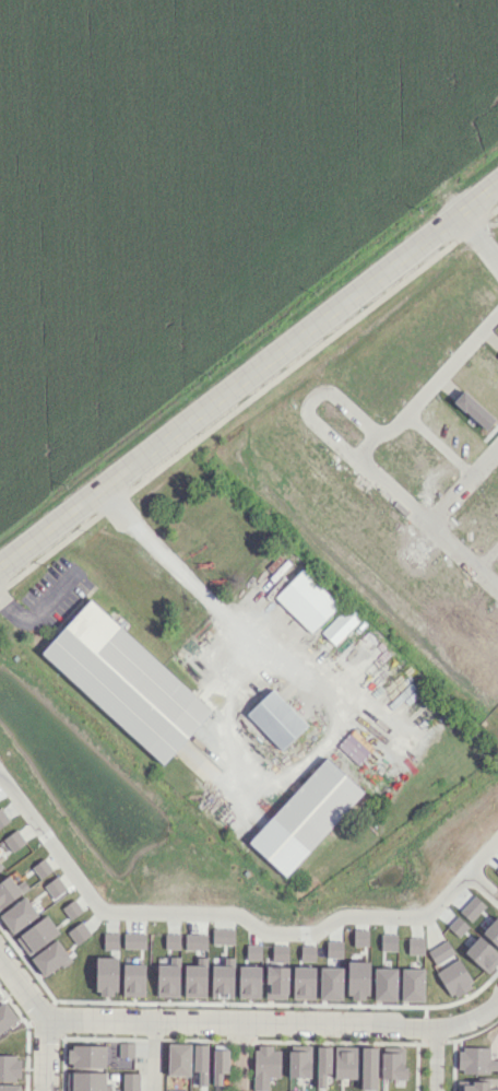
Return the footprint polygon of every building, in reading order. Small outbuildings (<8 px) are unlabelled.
[(336,603),(299,567),(272,596),(309,632),(336,603)] [(37,655),(161,764),(209,709),(85,600),(37,655)] [(335,645),(360,617),(347,604),(321,632),(335,645)] [(305,724),(269,689),(244,714),(278,750),(305,724)] [(373,748),(353,729),(337,745),(357,764),(373,748)] [(361,791),(323,756),(246,842),(283,877),(361,791)] [(12,851),(25,842),(16,829),(3,838),(12,851)] [(40,878),(52,869),(44,857),(31,866),(40,878)] [(15,870),(0,881),(0,908),(28,888),(15,870)] [(43,885),(53,898),(66,888),(57,875),(43,885)] [(38,915),(25,896),(0,914),(0,916),(12,933),(38,915)] [(61,907),(70,919),(82,910),(74,899),(61,907)] [(28,955),(59,933),(46,915),(15,937),(28,955)] [(67,931),(76,944),(91,934),(82,920),(67,931)] [(123,948),(144,948),(145,933),(123,932),(123,948)] [(118,933),(103,933),(103,950),(118,950),(118,933)] [(423,954),(423,937),(407,937),(407,954),(423,954)] [(44,976),(69,957),(56,939),(30,958),(44,976)] [(457,958),(446,939),(427,951),(438,969),(457,958)] [(266,965),(265,997),(287,998),(288,945),(272,944),(272,966),(266,965)] [(117,957),(96,956),(95,993),(117,994),(117,957)] [(473,986),(458,959),(436,971),(450,998),(473,986)] [(122,995),(144,996),(144,964),(123,964),(122,995)] [(239,991),(260,991),(260,966),(239,966),(239,991)] [(313,993),(314,967),(294,967),(293,993),(313,993)] [(400,1000),(423,1000),(424,969),(401,968),(400,1000)] [(17,1022),(7,1004),(0,1007),(0,1031),(17,1022)] [(119,1057),(133,1057),(134,1042),(119,1042),(119,1057)] [(189,1076),(191,1043),(168,1043),(167,1075),(189,1076)] [(207,1044),(193,1044),(192,1071),(198,1071),(198,1085),(206,1085),(207,1044)] [(212,1084),(221,1085),(221,1072),(228,1072),(228,1045),(213,1044),(212,1084)] [(253,1090),(267,1090),(268,1076),(279,1077),(280,1049),(272,1049),(272,1045),(254,1044),(253,1090)] [(105,1046),(67,1045),(67,1066),(105,1067),(105,1046)] [(310,1077),(311,1045),(288,1045),(288,1076),(310,1077)] [(330,1074),(331,1046),(317,1046),(316,1087),(325,1087),(325,1073),(330,1074)] [(334,1078),(356,1078),(356,1046),(334,1046),(334,1078)] [(360,1088),(376,1089),(377,1047),(361,1046),(360,1088)] [(381,1078),(407,1079),(407,1062),(403,1062),(404,1047),(382,1046),(381,1078)] [(489,1059),(489,1048),(457,1047),(457,1071),(497,1072),(497,1073),(497,1059),(489,1059)] [(20,1079),(20,1055),(0,1055),(0,1079),(20,1079)] [(66,1072),(66,1090),(110,1090),(110,1085),(105,1084),(105,1072),(66,1072)] [(122,1072),(122,1090),(139,1090),(139,1073),(122,1072)] [(489,1087),(489,1081),(457,1080),(457,1090),(497,1090),(497,1088),(489,1087)]
